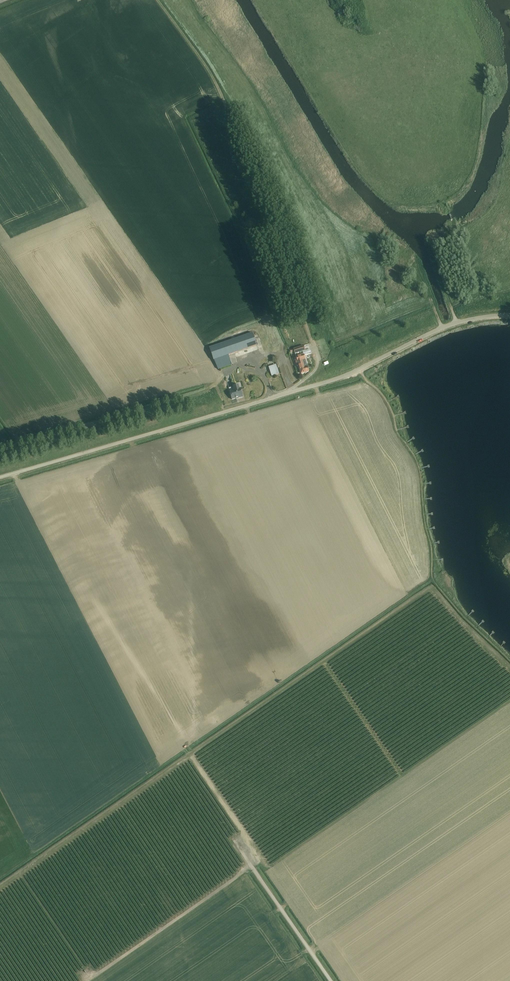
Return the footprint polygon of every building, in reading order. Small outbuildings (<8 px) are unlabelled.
[(214,360),(229,355),(257,346),(252,333),(210,348),(214,360)] [(229,355),(214,360),(218,369),(232,365),(229,355)] [(304,356),(296,358),(298,362),(297,362),(298,365),(299,364),(302,374),(309,371),(307,367),(305,359),(304,356)] [(276,365),(269,368),(272,376),(279,374),(276,365)] [(238,385),(233,386),(234,390),(230,391),(232,400),(238,398),(243,397),(240,388),(239,389),(238,385)]
